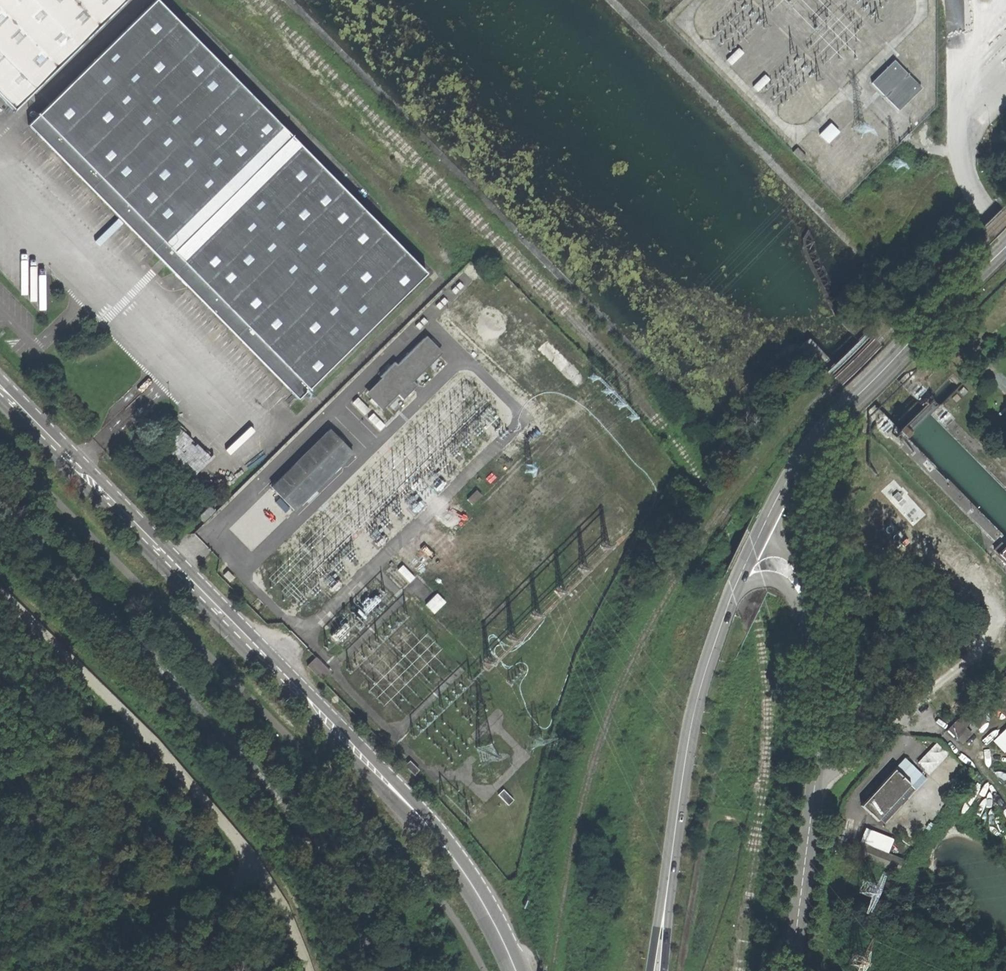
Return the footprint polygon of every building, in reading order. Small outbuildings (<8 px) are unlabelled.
[(125,0),(0,0),(0,98),(13,111),(125,0)] [(425,274),(157,0),(155,0),(27,124),(297,399),(425,274)] [(743,53),(738,48),(726,61),(730,66),(743,53)] [(898,111),(920,89),(894,63),(872,85),(898,111)] [(757,92),(770,80),(765,75),(752,87),(757,92)] [(839,132),(830,124),(819,135),(827,143),(839,132)] [(805,156),(797,148),(793,151),(801,160),(805,156)] [(370,213),(375,208),(365,198),(360,203),(370,213)] [(458,321),(469,311),(460,302),(450,311),(458,321)] [(381,377),(365,393),(381,409),(398,393),(403,397),(416,385),(412,382),(441,353),(426,337),(397,365),(394,362),(380,376),(381,377)] [(357,397),(352,402),(363,414),(369,409),(357,397)] [(373,413),(367,418),(379,430),(384,425),(373,413)] [(356,448),(335,425),(270,488),(292,511),(356,448)] [(482,496),(476,490),(466,499),(472,505),(482,496)] [(209,506),(197,517),(202,523),(214,512),(209,506)] [(999,541),(993,546),(1005,560),(1005,548),(999,541)] [(414,577),(402,564),(397,570),(408,582),(414,577)] [(446,602),(436,593),(424,605),(434,614),(446,602)] [(315,657),(307,664),(322,679),(330,671),(315,657)] [(978,676),(970,684),(977,690),(984,683),(978,676)] [(973,706),(959,719),(968,729),(982,715),(973,706)] [(965,732),(956,722),(946,731),(955,740),(965,732)] [(994,739),(1005,752),(1005,750),(1005,729),(994,739)] [(938,741),(918,761),(930,773),(950,753),(938,741)] [(410,760),(405,764),(414,774),(419,770),(410,760)] [(867,771),(863,766),(854,774),(859,780),(867,771)] [(908,786),(892,769),(855,804),(871,821),(890,803),(908,786)] [(503,789),(498,794),(508,805),(514,800),(503,789)] [(892,839),(865,829),(855,855),(896,870),(901,858),(887,853),(892,839)]
